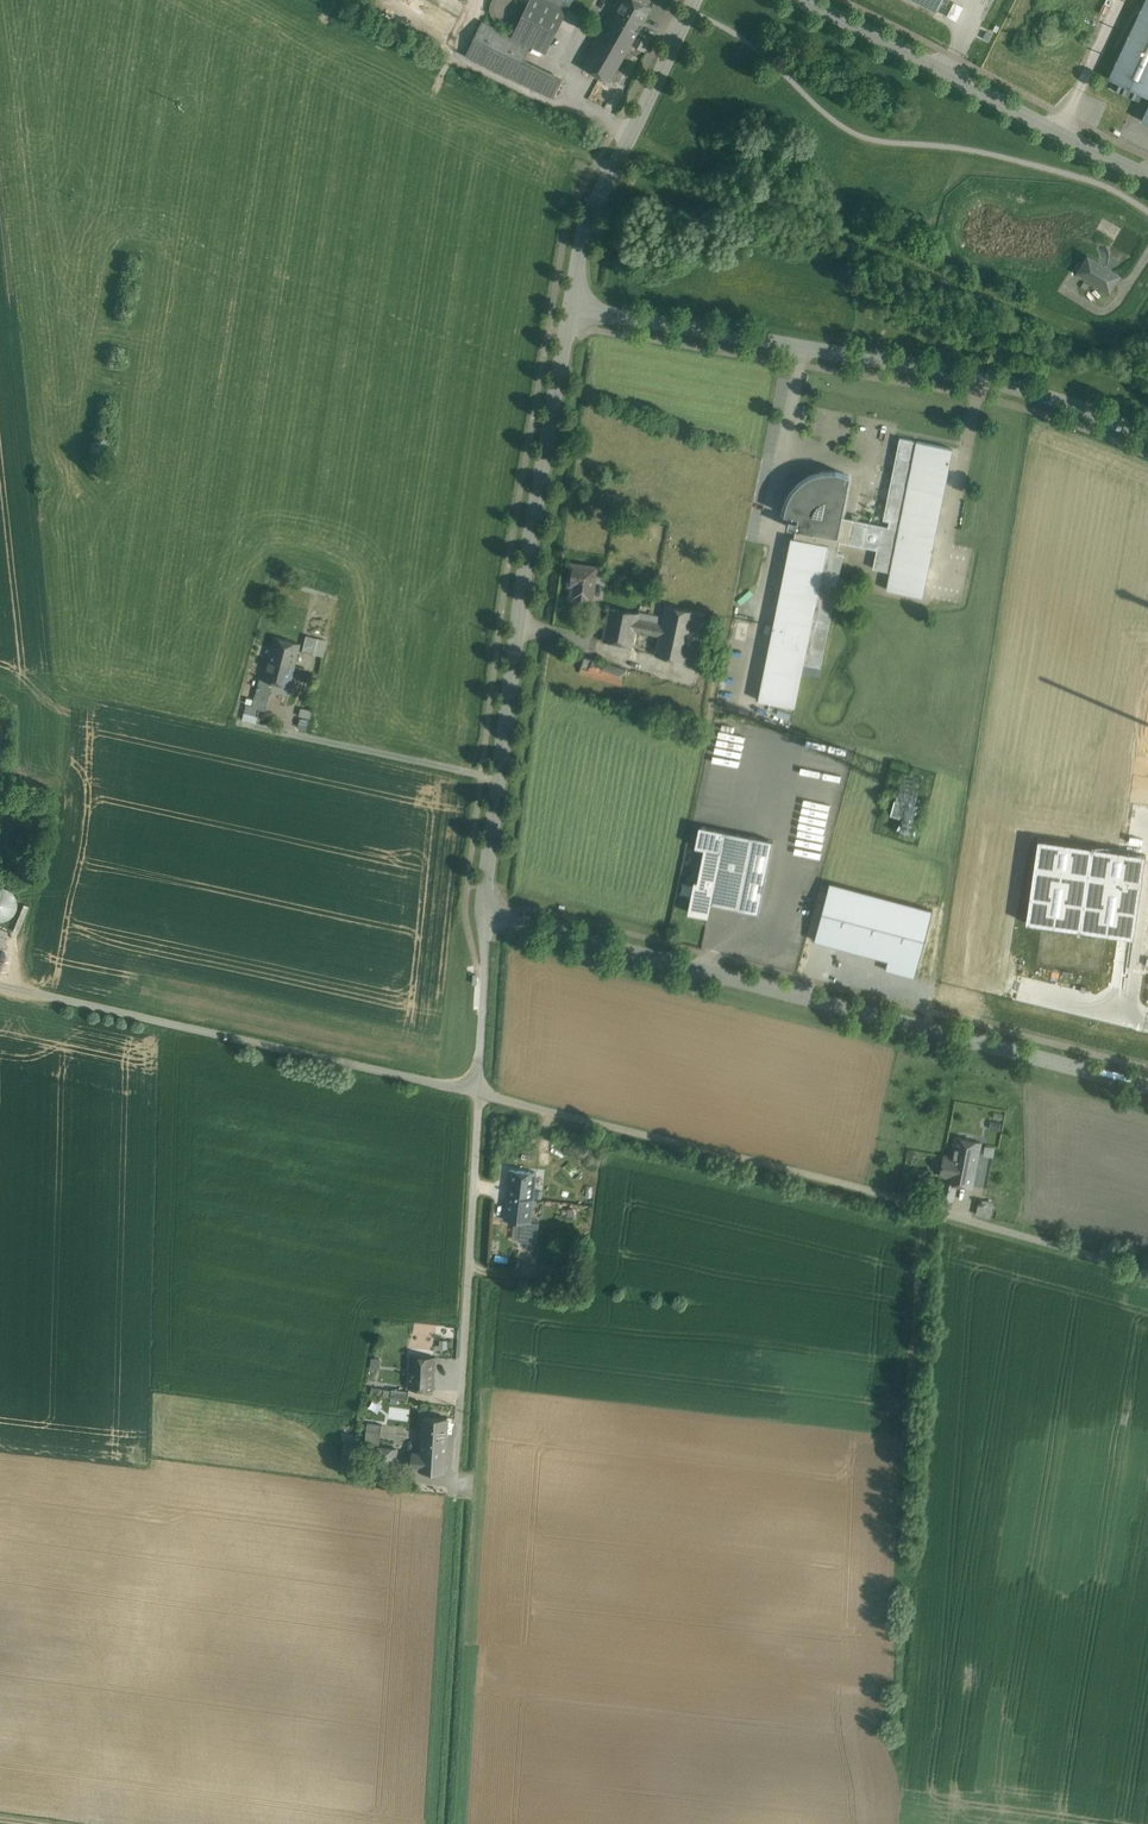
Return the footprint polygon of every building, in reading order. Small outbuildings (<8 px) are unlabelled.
[(518,8),(517,2),(516,0),(493,0),(491,2),(490,8),(491,13),(494,18),(499,21),(504,22),(510,21),(514,18),(517,13),(518,8)] [(548,0),(529,0),(512,35),(531,45),(531,44),(546,51),(566,9),(548,0)] [(566,9),(571,0),(548,0),(566,9)] [(639,0),(621,0),(611,17),(638,32),(639,31),(652,7),(639,0)] [(945,14),(955,18),(961,5),(951,0),(945,14)] [(1108,78),(1147,97),(1147,0),(1145,0),(1108,78)] [(611,17),(583,67),(609,82),(632,42),(638,32),(611,17)] [(512,35),(482,21),(465,55),(514,79),(523,62),(531,45),(512,35)] [(651,38),(639,31),(638,32),(632,42),(644,49),(651,38)] [(562,81),(523,62),(514,79),(553,98),(562,81)] [(1143,97),(1116,84),(1114,90),(1140,102),(1143,97)] [(1118,275),(1088,256),(1079,271),(1109,290),(1118,275)] [(838,536),(796,528),(794,538),(827,545),(803,664),(820,667),(843,554),(837,553),(839,542),(877,549),(873,568),(890,572),(916,441),(900,438),(883,519),(889,521),(888,526),(858,521),(859,516),(853,514),(852,519),(842,517),(838,536)] [(890,572),(887,589),(923,597),(953,449),(916,441),(890,572)] [(838,536),(842,517),(850,475),(835,471),(820,471),(805,477),(793,488),(786,502),(784,507),(783,513),(798,516),(797,521),(789,519),(787,526),(796,528),(838,536)] [(794,538),(791,538),(758,700),(795,707),(803,664),(827,545),(794,538)] [(595,568),(572,565),(570,578),(575,578),(572,597),(591,600),(594,580),(595,568)] [(603,567),(595,565),(595,568),(594,580),(602,581),(603,567)] [(643,594),(613,588),(609,609),(639,615),(639,613),(643,594)] [(704,613),(666,605),(663,618),(660,630),(659,635),(655,655),(693,663),(704,613)] [(639,615),(609,609),(602,640),(632,646),(635,630),(659,635),(660,630),(663,618),(639,613),(639,615)] [(317,638),(306,635),(302,651),(313,654),(317,638)] [(301,643),(274,636),(268,660),(295,667),(301,643)] [(592,659),(584,657),(579,672),(587,675),(592,659)] [(617,667),(592,659),(587,675),(612,682),(617,667)] [(295,667),(268,660),(263,679),(273,682),(290,686),(295,667)] [(626,670),(617,667),(612,682),(621,685),(626,670)] [(273,682),(263,679),(260,678),(256,692),(270,696),(273,682)] [(270,696),(256,692),(253,706),(260,708),(266,710),(270,696)] [(253,706),(247,705),(245,713),(258,716),(260,708),(253,706)] [(905,803),(894,800),(890,815),(901,818),(905,803)] [(696,846),(705,848),(720,851),(724,831),(700,826),(696,846)] [(752,836),(724,831),(720,851),(721,851),(714,885),(711,902),(738,908),(752,836)] [(773,841),(752,836),(738,908),(759,912),(773,841)] [(720,851),(705,848),(699,881),(714,885),(721,851),(720,851)] [(699,881),(695,881),(689,912),(708,916),(711,902),(714,885),(699,881)] [(933,910),(829,883),(814,940),(887,960),(885,969),(915,977),(933,910)] [(17,903),(15,897),(12,892),(6,888),(0,887),(0,920),(7,919),(12,915),(15,910),(17,903)] [(981,1142),(955,1137),(951,1158),(965,1161),(964,1165),(969,1166),(969,1168),(976,1169),(981,1142)] [(989,1167),(994,1147),(983,1144),(978,1164),(989,1167)] [(965,1161),(951,1158),(946,1182),(956,1184),(972,1187),(976,1169),(969,1168),(969,1166),(964,1165),(965,1161)] [(508,1196),(533,1198),(536,1173),(510,1170),(507,1195),(508,1196)] [(956,1184),(946,1182),(943,1181),(939,1198),(953,1200),(956,1184)] [(533,1198),(508,1196),(505,1220),(522,1222),(530,1223),(530,1221),(533,1198)] [(994,1202),(980,1199),(978,1207),(992,1210),(994,1202)] [(992,1210),(978,1207),(976,1214),(990,1218),(992,1210)] [(530,1223),(522,1222),(520,1241),(537,1243),(539,1222),(530,1221),(530,1223)] [(457,1335),(457,1326),(440,1325),(440,1335),(457,1335)] [(439,1337),(438,1345),(447,1346),(448,1338),(439,1337)] [(435,1356),(411,1355),(409,1388),(433,1389),(435,1356)] [(379,1367),(380,1358),(372,1357),(371,1367),(379,1367)] [(410,1390),(392,1388),(391,1396),(409,1399),(410,1390)] [(447,1417),(424,1416),(422,1440),(446,1442),(447,1417)] [(383,1424),(368,1422),(367,1430),(381,1432),(383,1424)] [(381,1432),(367,1430),(366,1437),(380,1439),(381,1432)] [(380,1439),(366,1437),(365,1445),(373,1446),(379,1447),(379,1446),(380,1439)] [(446,1442),(422,1440),(421,1452),(414,1452),(413,1466),(421,1466),(420,1468),(445,1470),(446,1442)] [(379,1446),(379,1447),(373,1446),(369,1472),(393,1475),(397,1448),(379,1446)]
